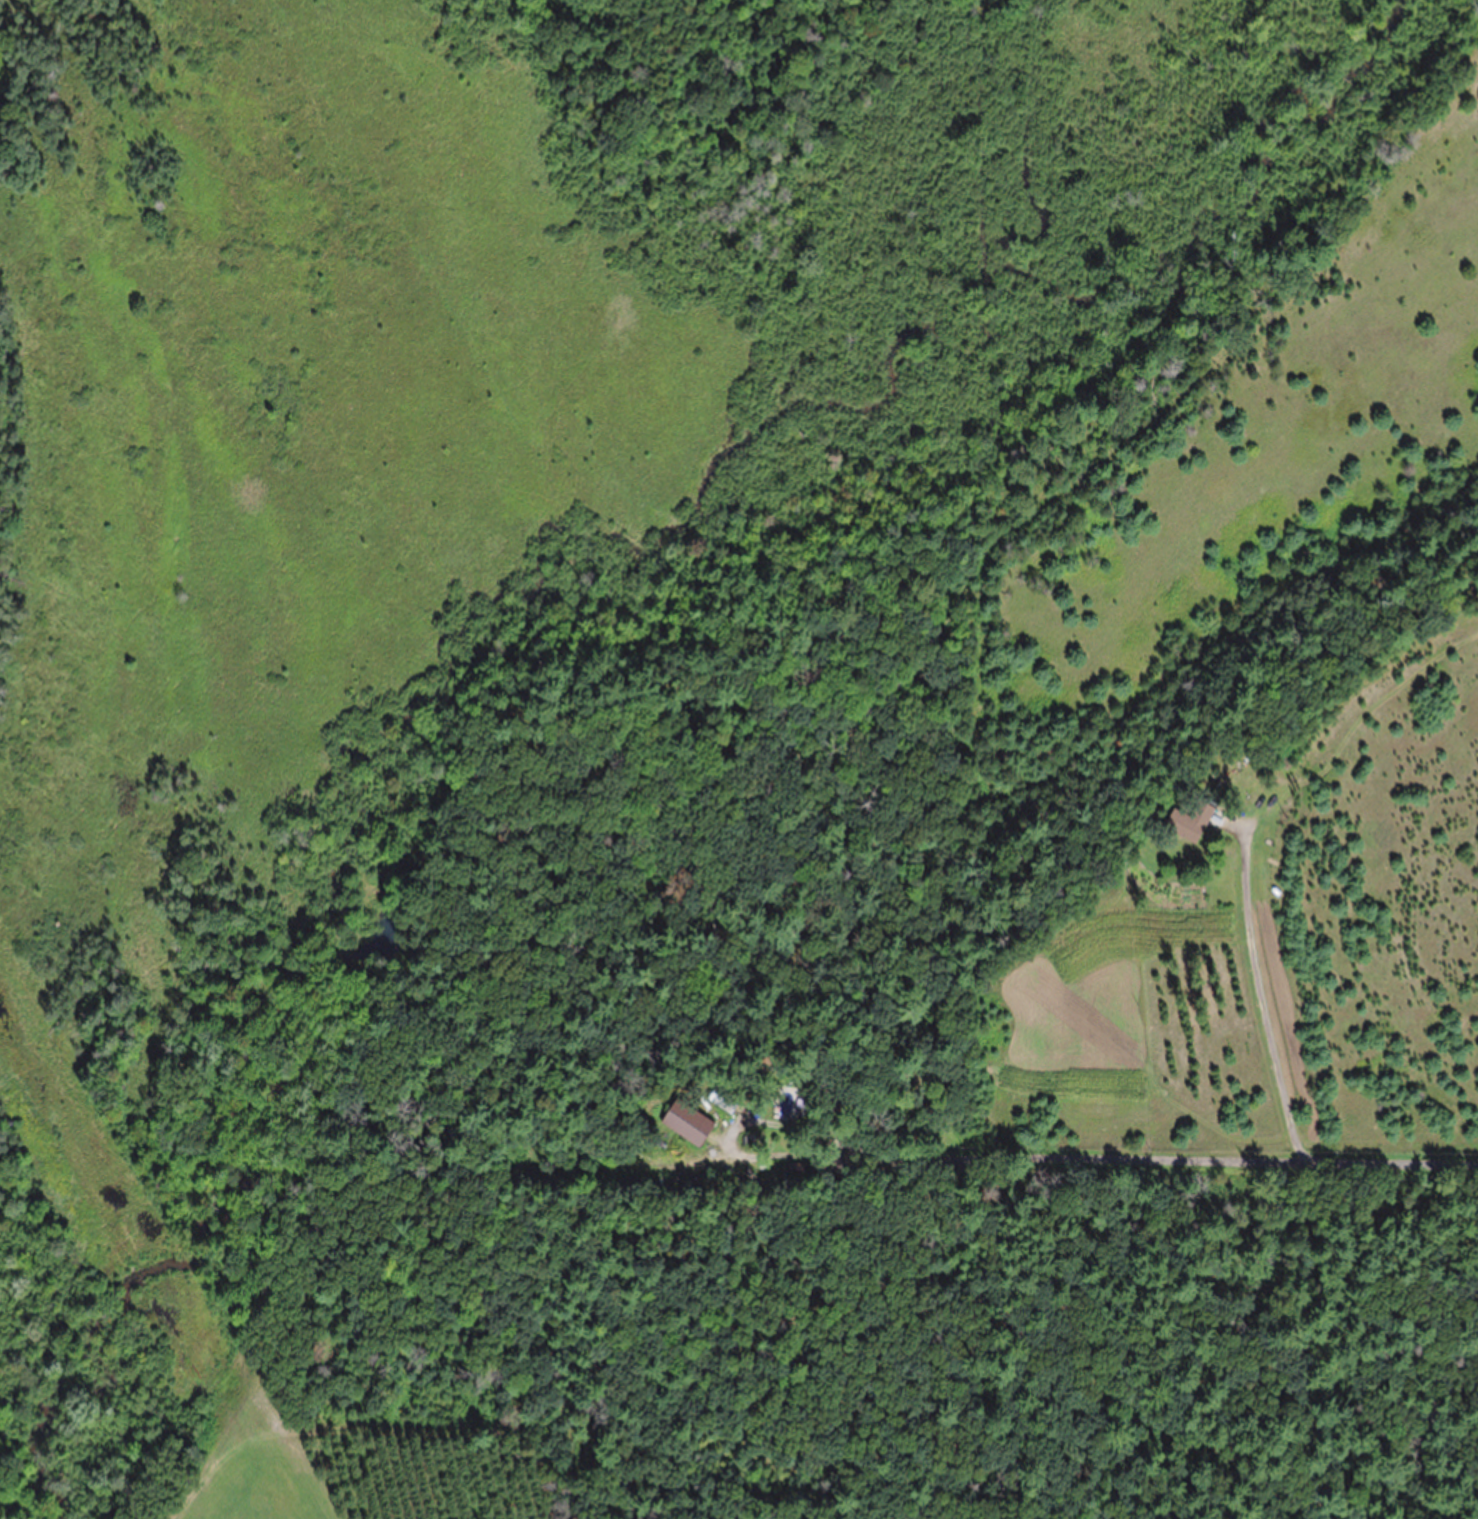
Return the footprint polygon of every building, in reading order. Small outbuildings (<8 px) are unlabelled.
[(1217,807),(1201,801),(1196,815),(1177,808),(1169,829),(1204,842),(1217,807)] [(709,1149),(725,1123),(681,1098),(666,1124),(709,1149)]
